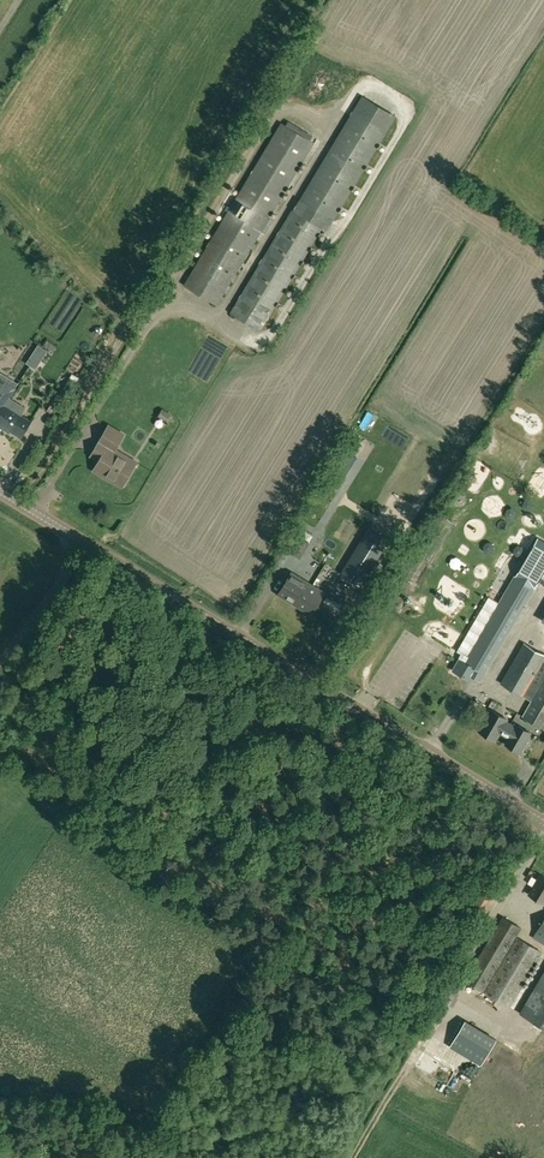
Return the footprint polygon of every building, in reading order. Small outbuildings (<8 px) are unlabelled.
[(396,116),(361,96),(361,95),(293,209),(322,226),(328,230),(396,116)] [(217,304),(223,293),(314,142),(311,140),(314,135),(289,121),(286,126),(282,123),(185,284),(217,304)] [(260,330),(266,320),(322,226),(293,209),(237,302),(231,313),(260,330)] [(38,344),(26,362),(35,368),(47,350),(38,344)] [(2,372),(0,375),(0,412),(9,398),(19,382),(2,372)] [(9,398),(0,412),(0,423),(3,425),(4,424),(14,431),(13,432),(21,436),(30,421),(20,415),(25,407),(9,398)] [(125,436),(108,426),(92,454),(100,459),(94,469),(110,478),(111,476),(125,484),(136,466),(115,454),(125,436)] [(440,455),(420,443),(348,564),(342,574),(361,585),(397,525),(440,455)] [(300,558),(309,544),(294,536),(285,550),(300,558)] [(464,662),(475,669),(471,676),(481,682),(543,572),(543,548),(533,542),(464,662)] [(278,594),(295,604),(308,582),(291,572),(278,594)] [(325,592),(308,582),(295,604),(312,614),(325,592)] [(345,599),(338,595),(336,599),(343,603),(345,599)] [(523,642),(500,682),(531,701),(543,678),(543,654),(523,642)] [(523,716),(543,728),(543,678),(523,716)] [(492,711),(480,732),(482,733),(482,734),(486,736),(487,736),(496,741),(500,733),(510,739),(506,745),(520,753),(531,734),(518,726),(517,728),(507,722),(508,720),(492,711)] [(540,875),(529,894),(543,903),(543,877),(540,875)] [(522,927),(502,916),(464,980),(484,992),(517,936),(522,927)] [(533,938),(543,944),(543,918),(533,938)] [(543,952),(517,936),(484,992),(510,1009),(543,952)] [(524,1005),(519,1014),(543,1029),(543,972),(524,1005)]
